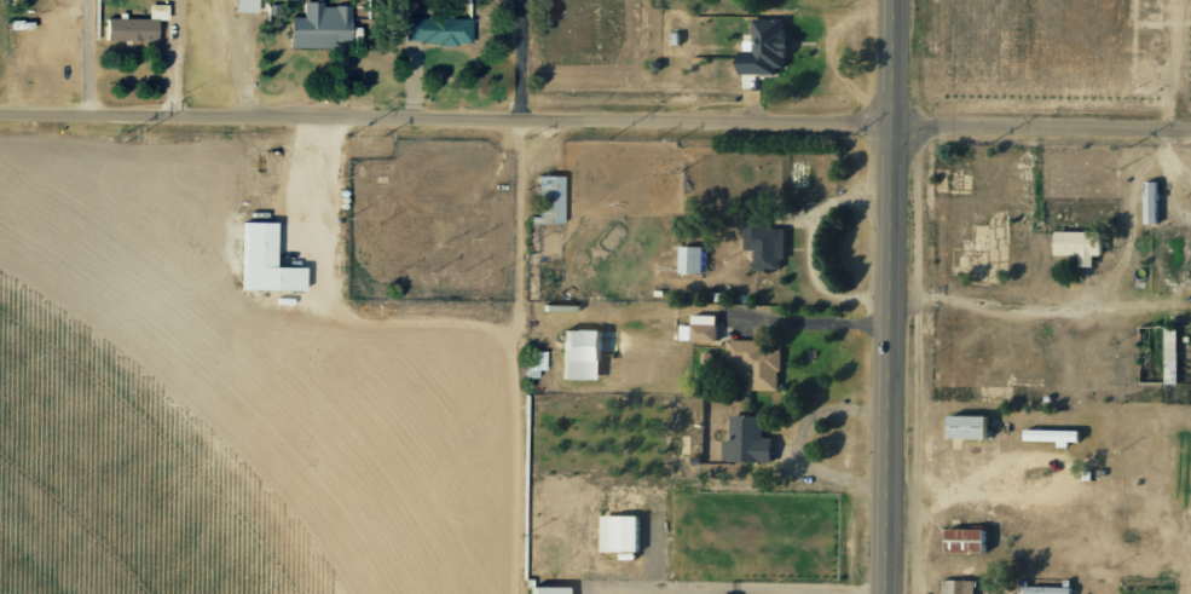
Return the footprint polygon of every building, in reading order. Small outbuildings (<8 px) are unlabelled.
[(230,11),(255,12),(255,0),(231,0),(230,11)] [(349,4),(322,4),(322,1),(302,1),(302,16),(287,16),(287,46),(332,46),(332,40),(349,40),(349,4)] [(146,17),(103,17),(103,40),(154,40),(154,18),(164,18),(164,4),(146,4),(146,17)] [(404,15),(405,43),(470,41),(469,17),(451,18),(451,14),(404,15)] [(751,52),(736,52),(736,74),(783,75),(784,18),(752,18),(751,52)] [(534,222),(560,223),(561,174),(535,174),(534,222)] [(1143,223),(1156,223),(1157,181),(1143,181),(1143,223)] [(783,228),(764,228),(764,211),(744,210),(743,250),(753,250),(752,269),(778,270),(778,259),(782,259),(783,228)] [(308,290),(309,266),(273,265),(274,221),(239,220),(238,289),(308,290)] [(1101,255),(1101,231),(1053,231),(1053,255),(1079,255),(1078,267),(1092,267),(1092,255),(1101,255)] [(677,273),(701,274),(701,247),(678,246),(677,273)] [(716,341),(716,315),(691,314),(691,325),(680,324),(679,341),(716,341)] [(560,378),(598,379),(599,330),(561,329),(560,378)] [(762,340),(727,340),(727,364),(737,364),(738,372),(748,372),(748,390),(780,390),(780,350),(762,350),(762,340)] [(770,462),(771,438),(761,438),(761,416),(730,415),(729,439),(722,439),(721,461),(770,462)] [(946,438),(988,439),(988,416),(946,415),(946,438)] [(1057,441),(1057,447),(1070,447),(1070,441),(1079,442),(1079,430),(1023,429),(1023,440),(1057,441)] [(599,551),(638,551),(638,516),(599,516),(599,551)] [(944,553),(986,553),(986,529),(945,529),(944,553)] [(974,580),(940,580),(940,593),(974,593),(974,580)] [(561,586),(527,585),(527,593),(561,593),(561,586)]
